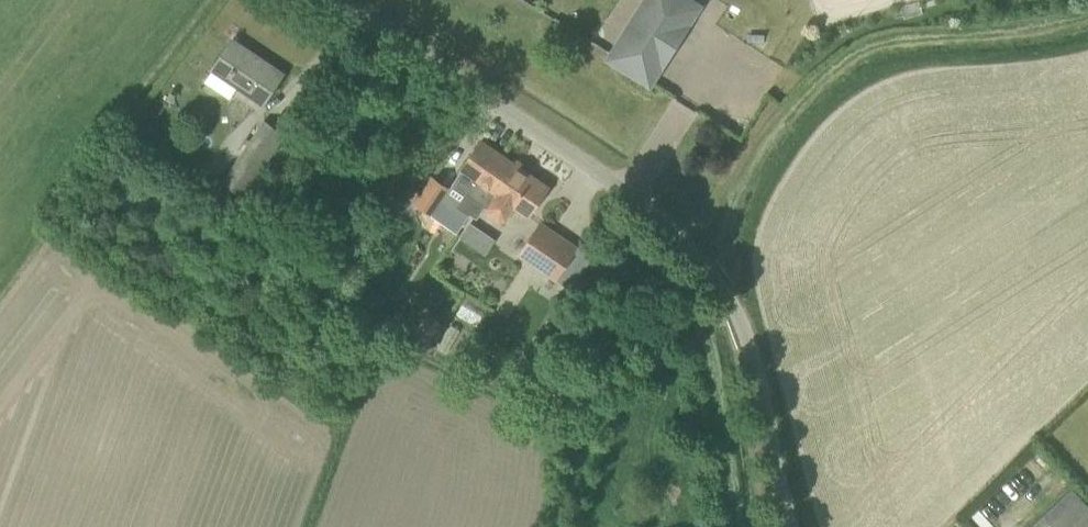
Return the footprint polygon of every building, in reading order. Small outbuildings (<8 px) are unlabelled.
[(614,56),(613,58),(650,82),(662,63),(663,64),(685,26),(697,7),(685,0),(649,0),(614,56)] [(213,69),(264,103),(284,74),(233,40),(213,69)] [(224,181),(244,195),(285,133),(266,121),(224,181)] [(510,160),(481,141),(461,170),(453,184),(467,194),(458,207),(470,215),(479,202),(480,203),(510,160)] [(549,187),(510,160),(480,203),(488,208),(489,216),(500,223),(508,222),(517,208),(529,216),(549,187)] [(450,187),(433,175),(415,202),(432,214),(450,187)] [(579,248),(540,222),(516,257),(556,284),(579,248)] [(476,229),(469,224),(459,238),(466,243),(476,229)] [(434,336),(419,328),(410,343),(425,352),(434,336)] [(1030,526),(1087,526),(1087,505),(1074,489),(1054,505),(1030,526)]
